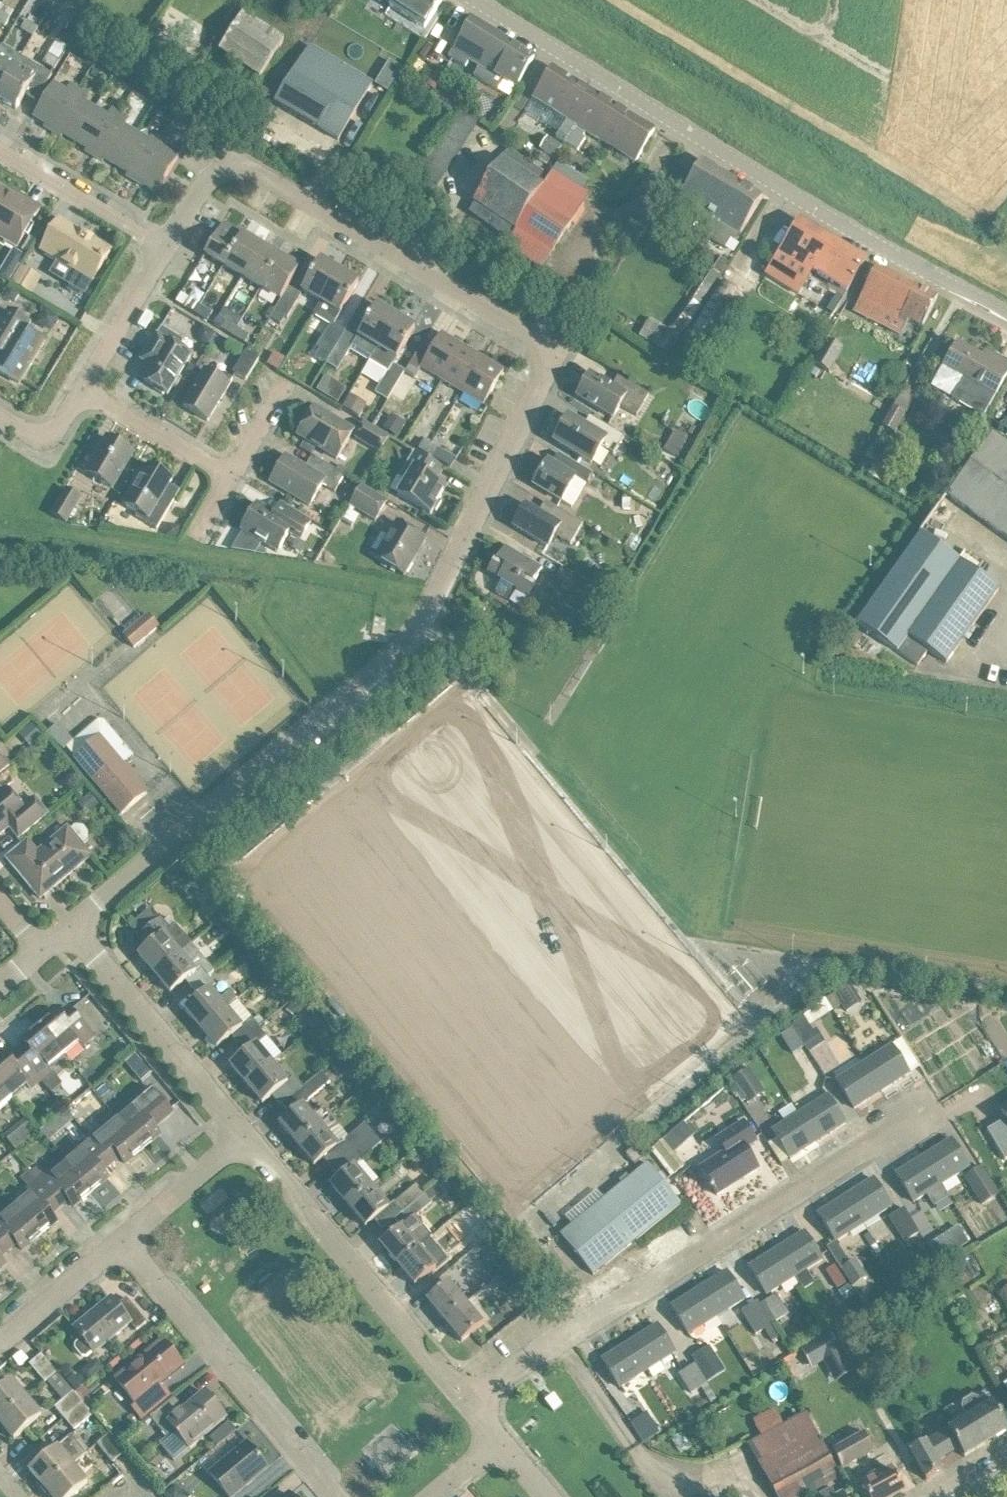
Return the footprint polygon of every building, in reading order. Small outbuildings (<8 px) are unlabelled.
[(20,14),(24,2),(16,0),(0,0),(0,8),(20,14)] [(425,29),(442,1),(440,0),(379,0),(425,29)] [(9,19),(0,14),(0,24),(5,27),(9,19)] [(259,79),(269,61),(283,40),(243,14),(229,35),(219,52),(259,79)] [(473,77),(509,98),(534,57),(472,20),(449,57),(464,67),(468,60),(480,67),(473,77)] [(33,37),(37,29),(25,22),(21,29),(33,37)] [(21,57),(3,46),(0,50),(0,92),(21,57)] [(338,141),(354,114),(371,84),(311,48),(292,75),(275,103),(338,141)] [(54,71),(59,61),(48,55),(42,64),(54,71)] [(16,110),(25,95),(36,102),(46,85),(51,75),(40,69),(21,57),(0,92),(0,101),(16,110)] [(564,144),(594,94),(552,68),(533,99),(567,121),(556,139),(564,144)] [(93,69),(89,76),(93,78),(98,72),(93,69)] [(52,132),(78,88),(71,83),(66,91),(53,84),(33,117),(46,124),(44,127),(52,132)] [(74,142),(94,108),(83,101),(87,94),(78,88),(52,132),(61,138),(63,135),(74,142)] [(129,100),(133,92),(124,88),(120,95),(129,100)] [(635,162),(654,131),(594,94),(564,144),(577,152),(584,140),(581,138),(585,131),(635,162)] [(94,157),(120,113),(112,108),(107,116),(94,108),(74,142),(87,149),(85,152),(94,157)] [(436,186),(447,170),(478,122),(461,111),(445,136),(443,135),(425,163),(421,161),(414,172),(436,186)] [(116,167),(136,134),(124,126),(128,118),(120,113),(94,157),(102,162),(104,159),(116,167)] [(163,113),(159,120),(167,125),(172,118),(163,113)] [(135,182),(162,138),(153,133),(148,141),(136,134),(116,167),(128,174),(126,177),(135,182)] [(548,137),(540,150),(555,159),(563,146),(548,137)] [(158,192),(178,159),(165,151),(170,143),(162,138),(135,182),(144,187),(145,184),(158,192)] [(508,240),(549,177),(508,149),(473,202),(475,203),(469,214),(488,226),(508,240)] [(736,241),(741,234),(752,215),(762,198),(701,160),(676,202),(711,223),(703,236),(724,249),(731,238),(736,241)] [(542,271),(552,254),(590,195),(553,171),(549,177),(508,240),(509,241),(505,247),(542,271)] [(0,190),(0,238),(17,248),(40,209),(23,200),(21,203),(0,190)] [(49,238),(41,250),(58,260),(49,274),(84,295),(92,281),(110,251),(59,221),(49,238)] [(855,278),(865,261),(800,221),(790,238),(781,252),(767,276),(797,295),(811,270),(846,292),(855,278)] [(235,232),(223,225),(205,255),(224,266),(243,234),(236,229),(235,232)] [(243,278),(261,248),(250,241),(251,238),(243,234),(224,266),(243,278)] [(577,275),(591,244),(581,239),(567,270),(577,275)] [(16,252),(23,265),(36,257),(28,244),(16,252)] [(272,254),(261,248),(243,278),(262,289),(281,257),(273,252),(272,254)] [(44,282),(52,267),(33,257),(25,272),(44,282)] [(280,300),(288,288),(299,270),(287,263),(288,261),(281,257),(262,289),(280,300)] [(700,306),(720,276),(719,275),(727,262),(720,258),(693,300),(689,298),(669,329),(668,330),(649,319),(639,337),(670,355),(680,335),(681,336),(699,305),(700,306)] [(321,302),(339,272),(319,261),(301,291),(321,302)] [(922,328),(928,316),(937,298),(876,267),(867,285),(854,311),(900,335),(908,321),(922,328)] [(325,363),(331,354),(345,331),(333,325),(340,314),(358,284),(339,272),(321,302),(313,315),(330,325),(316,348),(319,349),(315,357),(325,363)] [(711,358),(717,347),(748,296),(721,280),(684,341),(711,358)] [(287,319),(301,295),(288,288),(280,300),(270,319),(281,325),(285,318),(287,319)] [(194,313),(199,305),(188,299),(183,307),(194,313)] [(65,323),(72,311),(59,303),(52,315),(65,323)] [(207,321),(212,313),(199,305),(194,313),(207,321)] [(376,306),(357,338),(345,331),(325,363),(338,371),(350,350),(368,362),(369,361),(395,318),(376,306)] [(45,344),(26,333),(31,324),(8,311),(0,324),(0,375),(20,387),(45,344)] [(245,343),(249,335),(256,324),(245,318),(238,328),(234,336),(245,343)] [(388,401),(405,372),(393,365),(415,329),(395,318),(369,361),(388,373),(375,393),(388,401)] [(234,336),(238,328),(226,321),(221,329),(234,336)] [(156,336),(141,361),(142,361),(152,367),(143,381),(153,387),(154,390),(161,394),(165,394),(167,395),(177,378),(191,356),(179,349),(184,341),(178,338),(161,327),(156,336)] [(441,380),(462,346),(441,334),(420,368),(441,380)] [(829,372),(843,348),(828,339),(814,363),(829,372)] [(999,390),(1006,376),(1006,372),(956,343),(931,388),(984,417),(999,390)] [(286,344),(281,357),(293,362),(298,349),(286,344)] [(462,393),(483,359),(462,346),(441,380),(462,393)] [(246,381),(259,360),(246,352),(233,373),(246,381)] [(483,406),(504,371),(483,359),(462,393),(483,406)] [(414,379),(418,372),(409,366),(404,374),(414,379)] [(220,381),(205,372),(183,407),(207,422),(233,380),(224,374),(220,381)] [(612,388),(589,375),(576,397),(613,419),(620,407),(636,417),(649,396),(618,377),(612,388)] [(359,418),(367,406),(351,396),(343,409),(359,418)] [(894,433),(905,414),(893,407),(882,426),(894,433)] [(314,409),(297,436),(305,441),(300,449),(311,456),(316,447),(337,460),(353,432),(331,419),(314,409)] [(398,438),(406,424),(391,415),(383,429),(398,438)] [(568,418),(554,442),(591,464),(601,448),(613,456),(624,437),(607,427),(593,419),(587,429),(583,427),(568,418)] [(380,453),(388,439),(364,425),(356,438),(380,453)] [(436,430),(432,440),(449,446),(452,436),(436,430)] [(992,435),(948,497),(1006,539),(1006,446),(992,435)] [(112,488),(122,471),(132,454),(107,439),(86,473),(112,488)] [(425,454),(431,445),(423,440),(418,450),(425,454)] [(433,458),(438,449),(431,445),(425,454),(433,458)] [(439,501),(441,497),(446,488),(447,487),(437,481),(443,470),(426,460),(415,453),(400,477),(406,481),(397,496),(413,505),(430,515),(433,511),(435,512),(441,502),(439,501)] [(547,461),(533,485),(550,496),(572,508),(592,474),(576,465),(559,454),(553,465),(547,461)] [(305,468),(286,456),(270,483),(309,506),(322,485),(334,493),(344,476),(312,457),(305,468)] [(157,530),(175,498),(165,492),(172,480),(148,466),(125,505),(138,513),(135,517),(157,530)] [(375,522),(387,501),(361,486),(349,506),(341,520),(352,527),(359,516),(351,512),(353,509),(375,522)] [(66,523),(80,499),(66,491),(52,515),(66,523)] [(281,518),(257,504),(241,531),(277,553),(289,533),(300,540),(311,521),(287,507),(281,518)] [(550,520),(526,506),(513,527),(547,548),(554,536),(570,545),(583,524),(557,509),(550,520)] [(425,540),(408,530),(397,523),(376,559),(403,576),(412,561),(410,559),(422,540),(424,541),(425,540)] [(946,664),(999,590),(921,534),(857,624),(917,666),(928,651),(946,664)] [(542,569),(505,547),(496,563),(494,561),(487,574),(501,583),(495,593),(507,601),(513,590),(528,599),(535,586),(533,584),(542,569)] [(129,622),(151,605),(129,577),(107,594),(129,622)] [(590,608),(592,603),(600,590),(580,578),(570,595),(564,605),(584,617),(590,608)] [(133,650),(160,628),(148,614),(122,636),(133,650)] [(29,747),(41,736),(32,725),(20,735),(29,747)] [(121,815),(148,793),(135,778),(100,736),(74,758),(109,800),(121,815)] [(5,789),(0,793),(0,835),(9,828),(18,839),(47,814),(34,798),(22,808),(5,789)] [(88,833),(83,826),(75,825),(68,830),(67,829),(37,854),(27,842),(7,859),(40,899),(90,856),(81,846),(88,840),(88,833)] [(220,919),(228,913),(220,904),(212,911),(214,913),(206,919),(212,926),(220,919)] [(228,913),(220,919),(228,929),(235,922),(228,913)] [(169,930),(160,919),(138,938),(147,949),(138,956),(154,975),(191,944),(175,925),(169,930)] [(191,944),(154,975),(170,994),(185,981),(193,990),(208,977),(214,972),(191,944)] [(265,975),(274,968),(266,959),(258,966),(265,975)] [(220,1001),(210,990),(216,985),(208,977),(193,990),(200,998),(184,1011),(200,1030),(212,1019),(237,999),(231,991),(220,1001)] [(850,983),(824,1001),(831,1012),(841,1006),(858,995),(850,983)] [(253,1021),(251,1018),(236,1000),(237,999),(212,1019),(200,1030),(216,1049),(231,1036),(238,1045),(259,1028),(258,1027),(264,1022),(259,1016),(253,1021)] [(92,1038),(71,1012),(62,1019),(56,1012),(38,1027),(62,1056),(80,1042),(83,1045),(92,1038)] [(312,1030),(320,1024),(313,1014),(304,1021),(312,1030)] [(804,1016),(791,1025),(809,1053),(822,1044),(814,1031),(810,1026),(804,1016)] [(320,1040),(328,1033),(320,1024),(312,1030),(320,1040)] [(28,1048),(19,1056),(40,1081),(52,1095),(63,1086),(51,1072),(48,1068),(62,1056),(38,1027),(22,1041),(28,1048)] [(851,1054),(861,1046),(848,1027),(838,1034),(851,1054)] [(246,1085),(272,1064),(257,1046),(267,1037),(259,1028),(238,1045),(245,1054),(231,1066),(246,1085)] [(792,1029),(781,1035),(792,1054),(803,1048),(792,1029)] [(894,1084),(909,1074),(898,1057),(891,1045),(863,1063),(882,1092),(882,1091),(881,1089),(892,1082),(894,1084)] [(0,1060),(0,1088),(10,1100),(28,1085),(31,1088),(40,1081),(19,1056),(11,1062),(5,1055),(0,1060)] [(882,1092),(863,1063),(836,1080),(854,1109),(869,1099),(868,1097),(879,1089),(881,1092),(882,1092)] [(288,1083),(272,1064),(246,1085),(262,1104),(271,1096),(280,1107),(282,1106),(304,1088),(295,1077),(288,1083)] [(747,1103),(764,1093),(749,1070),(733,1080),(747,1103)] [(308,1101),(330,1083),(322,1073),(304,1088),(282,1106),(291,1116),(279,1125),(280,1126),(297,1145),(333,1114),(326,1106),(315,1116),(305,1104),(309,1101),(308,1101)] [(10,1100),(0,1088),(0,1109),(10,1100)] [(98,1118),(108,1108),(91,1091),(81,1101),(98,1118)] [(131,1103),(134,1107),(117,1121),(141,1150),(159,1135),(153,1129),(162,1121),(140,1094),(130,1101),(131,1103)] [(830,1134),(845,1124),(827,1096),(799,1113),(818,1142),(818,1141),(816,1139),(828,1132),(830,1134)] [(987,1129),(1005,1159),(1006,1158),(1006,1104),(1000,1108),(1005,1118),(987,1129)] [(818,1142),(799,1113),(772,1131),(790,1159),(805,1149),(804,1147),(815,1140),(817,1142),(818,1142)] [(28,1141),(49,1124),(40,1114),(19,1131),(28,1141)] [(337,1147),(329,1137),(342,1125),(333,1114),(297,1145),(313,1165),(314,1166),(323,1159),(332,1169),(374,1134),(366,1124),(344,1142),(343,1142),(337,1147)] [(141,1150),(117,1121),(102,1134),(99,1130),(89,1139),(110,1165),(119,1157),(125,1164),(141,1150)] [(725,1152),(699,1168),(706,1179),(717,1196),(732,1186),(744,1179),(758,1170),(745,1150),(756,1143),(745,1126),(742,1121),(716,1138),(725,1152)] [(359,1197),(372,1187),(355,1167),(361,1162),(361,1161),(382,1143),(374,1134),(332,1169),(340,1179),(331,1186),(331,1188),(332,1187),(348,1207),(359,1197)] [(90,1194),(108,1179),(102,1172),(110,1165),(89,1139),(79,1147),(82,1150),(65,1165),(90,1194)] [(664,1140),(650,1150),(671,1177),(674,1174),(684,1166),(664,1140)] [(941,1186),(969,1168),(951,1140),(923,1157),(941,1186)] [(644,1157),(635,1146),(626,1154),(636,1164),(640,1160),(644,1157)] [(914,1203),(941,1186),(923,1157),(896,1174),(914,1203)] [(593,1276),(636,1240),(680,1204),(647,1164),(560,1235),(593,1276)] [(90,1194),(65,1165),(50,1177),(47,1174),(46,1175),(40,1168),(38,1170),(37,1168),(30,1173),(38,1182),(37,1183),(59,1208),(68,1200),(73,1207),(90,1194)] [(981,1207),(998,1197),(981,1169),(965,1179),(981,1207)] [(863,1225),(891,1207),(873,1179),(845,1197),(863,1225)] [(39,1237),(56,1222),(50,1215),(59,1208),(37,1183),(28,1190),(31,1193),(14,1207),(39,1237)] [(394,1220),(425,1194),(417,1184),(396,1203),(395,1202),(389,1207),(372,1187),(359,1197),(348,1207),(364,1226),(365,1228),(374,1220),(382,1230),(394,1220)] [(431,1201),(442,1193),(436,1185),(425,1194),(394,1220),(401,1227),(380,1245),(397,1266),(419,1248),(432,1236),(416,1217),(432,1204),(431,1203),(432,1202),(431,1201)] [(457,1193),(451,1198),(463,1211),(469,1206),(457,1193)] [(835,1242),(863,1225),(845,1197),(818,1214),(835,1242)] [(475,1225),(484,1218),(474,1205),(465,1213),(475,1225)] [(14,1207),(0,1219),(0,1244),(7,1252),(16,1244),(22,1251),(39,1237),(14,1207)] [(910,1218),(904,1209),(889,1219),(904,1243),(919,1233),(920,1233),(910,1218)] [(495,1234),(501,1224),(489,1216),(483,1227),(495,1234)] [(794,1278),(822,1261),(804,1232),(776,1250),(794,1278)] [(414,1286),(429,1273),(436,1268),(419,1248),(397,1266),(414,1286)] [(766,1295),(794,1278),(776,1250),(749,1267),(766,1295)] [(494,1255),(485,1263),(497,1278),(506,1269),(494,1255)] [(853,1288),(857,1285),(867,1278),(855,1260),(841,1269),(853,1288)] [(834,1265),(826,1271),(837,1289),(846,1283),(834,1265)] [(717,1318),(744,1301),(726,1272),(698,1289),(717,1318)] [(808,1273),(796,1281),(802,1290),(814,1282),(808,1273)] [(512,1276),(502,1284),(514,1299),(524,1291),(512,1276)] [(465,1304),(449,1285),(427,1302),(428,1303),(428,1302),(444,1322),(465,1304)] [(848,1285),(839,1291),(845,1302),(855,1296),(848,1285)] [(689,1336),(717,1318),(698,1289),(671,1307),(689,1336)] [(772,1325),(789,1315),(776,1295),(760,1305),(772,1325)] [(117,1306),(111,1298),(73,1329),(82,1340),(76,1345),(76,1349),(82,1357),(86,1357),(93,1352),(94,1354),(130,1324),(136,1331),(146,1323),(126,1298),(117,1306)] [(755,1336),(772,1325),(760,1305),(758,1301),(740,1313),(755,1336)] [(482,1324),(469,1308),(465,1304),(444,1322),(461,1341),(460,1341),(461,1342),(483,1324),(482,1323),(482,1324)] [(647,1371),(675,1354),(657,1325),(629,1343),(647,1371)] [(145,1419),(155,1410),(170,1398),(158,1383),(181,1364),(162,1341),(116,1379),(137,1405),(134,1407),(145,1419)] [(620,1388),(637,1378),(647,1371),(629,1343),(602,1360),(620,1388)] [(725,1371),(710,1346),(692,1356),(707,1381),(725,1371)] [(45,1383),(50,1378),(57,1373),(41,1355),(29,1365),(45,1383)] [(81,1370),(98,1398),(107,1393),(90,1365),(81,1370)] [(716,1400),(707,1384),(695,1365),(678,1375),(691,1395),(701,1388),(710,1404),(716,1400)] [(65,1419),(83,1404),(73,1392),(57,1373),(50,1378),(66,1398),(55,1407),(65,1419)] [(75,1392),(86,1382),(81,1377),(72,1376),(66,1381),(75,1392)] [(26,1399),(10,1381),(0,1390),(0,1421),(26,1399)] [(158,1410),(150,1417),(162,1432),(167,1438),(159,1445),(173,1462),(189,1448),(190,1449),(210,1431),(226,1419),(208,1397),(204,1393),(184,1410),(174,1397),(158,1410)] [(554,1395),(545,1401),(553,1412),(562,1406),(554,1395)] [(988,1397),(979,1402),(978,1400),(972,1399),(963,1404),(961,1410),(966,1419),(910,1453),(926,1480),(942,1470),(937,1462),(959,1449),(964,1457),(1006,1431),(1006,1428),(992,1403),(988,1397)] [(29,1427),(41,1417),(26,1399),(0,1421),(0,1427),(2,1430),(4,1429),(14,1440),(29,1427)] [(74,1431),(93,1415),(83,1404),(65,1419),(74,1431)] [(642,1443),(644,1442),(659,1432),(647,1413),(630,1424),(642,1443)] [(842,1476),(807,1414),(749,1445),(778,1496),(804,1496),(842,1476)] [(842,1470),(874,1452),(864,1433),(832,1451),(842,1470)] [(116,1444),(108,1435),(97,1444),(113,1463),(124,1453),(116,1443),(116,1444)] [(43,1490),(72,1466),(86,1454),(71,1436),(45,1458),(29,1471),(39,1482),(37,1484),(43,1490)] [(252,1481),(267,1468),(247,1443),(208,1476),(226,1496),(232,1496),(252,1481)] [(75,1494),(87,1484),(72,1466),(43,1490),(49,1496),(50,1496),(51,1496),(72,1496),(75,1494)] [(895,1474),(892,1469),(878,1476),(876,1472),(859,1482),(868,1496),(896,1496),(905,1492),(895,1474)]
